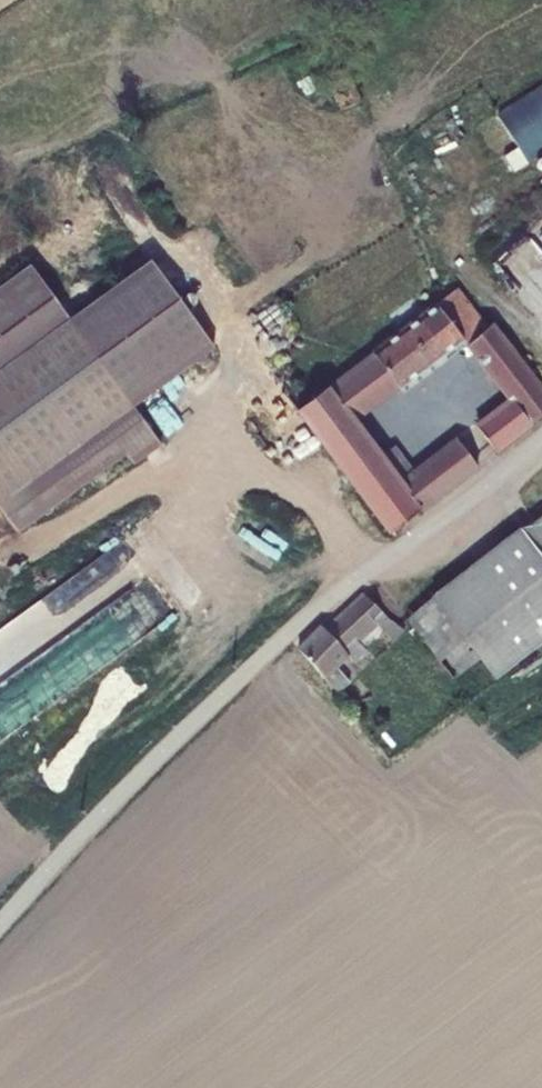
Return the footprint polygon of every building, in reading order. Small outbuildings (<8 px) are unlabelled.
[(361,102),(347,67),(328,75),(342,110),(361,102)] [(499,150),(541,128),(541,70),(490,96),(507,129),(492,137),(499,150)] [(435,242),(541,189),(541,131),(426,188),(443,222),(428,229),(435,242)] [(0,299),(0,515),(23,544),(129,460),(138,471),(161,452),(131,414),(211,351),(146,269),(68,331),(26,279),(0,299)] [(478,466),(458,440),(415,474),(394,446),(381,456),(353,420),(397,387),(399,390),(463,339),(510,400),(476,426),(496,451),(541,416),(541,389),(492,324),(487,328),(457,289),(371,351),(374,354),(340,380),(324,360),(247,421),(287,475),(324,445),(390,533),(478,466)] [(523,531),(541,556),(541,516),(523,531)] [(433,598),(480,659),(495,679),(541,643),(541,556),(523,531),(521,529),(433,598)] [(365,594),(325,631),(348,656),(354,663),(367,652),(365,648),(383,632),(395,640),(407,629),(392,621),(365,594)] [(480,659),(433,598),(407,619),(454,679),(480,659)] [(46,653),(22,617),(0,631),(0,736),(26,719),(2,683),(46,653)] [(325,631),(322,626),(298,649),(338,693),(350,681),(336,666),(348,656),(325,631)]
